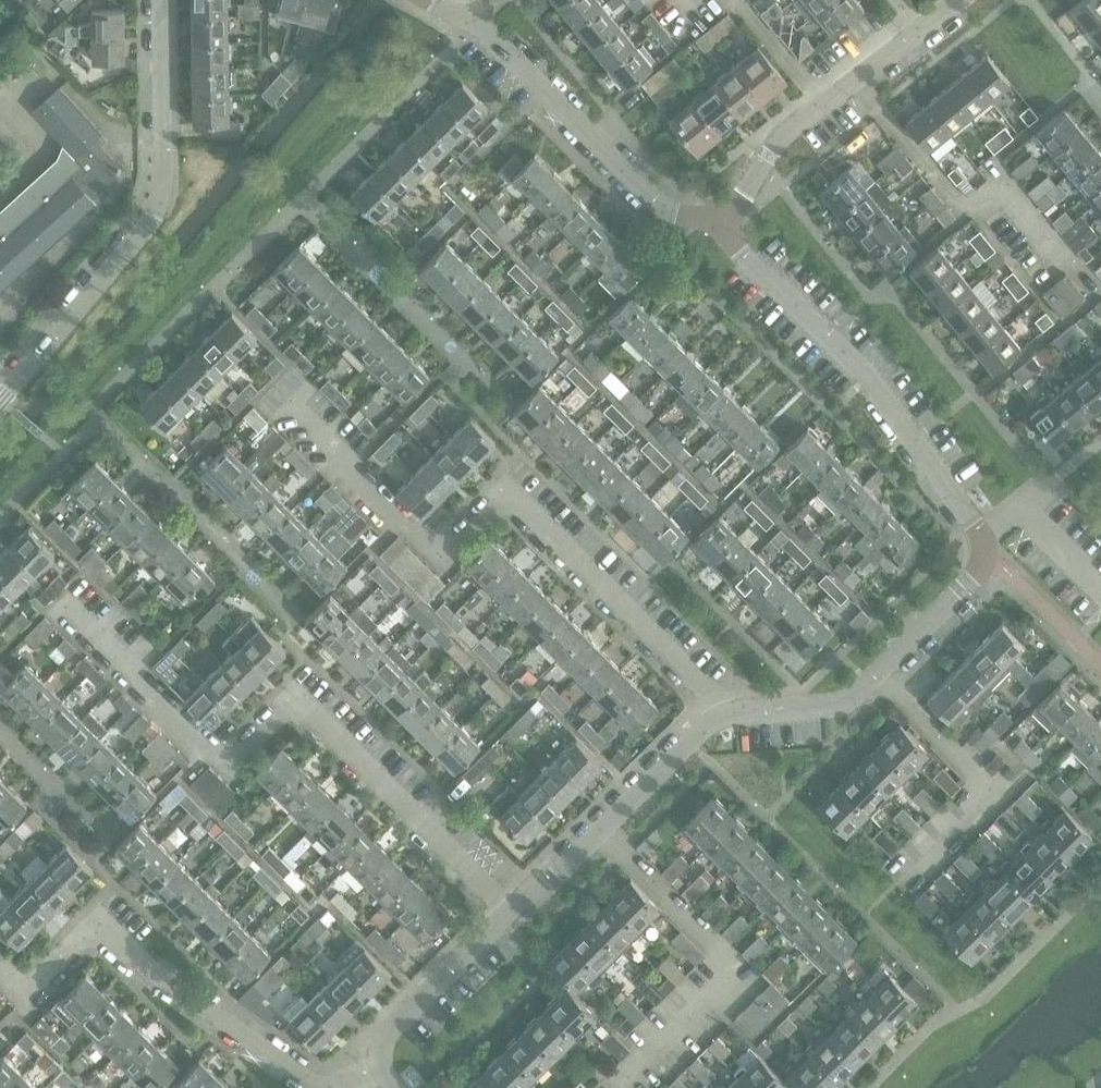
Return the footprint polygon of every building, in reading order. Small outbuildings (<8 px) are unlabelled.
[(67,10),(68,10),(79,0),(58,0),(67,10)] [(192,16),(226,16),(226,0),(191,0),(192,16)] [(274,11),(299,18),(304,0),(268,0),(268,9),(275,10),(274,11)] [(331,0),(304,0),(299,18),(325,25),(323,30),(334,33),(341,7),(330,4),(331,0)] [(602,5),(598,0),(566,0),(559,6),(576,26),(602,5)] [(815,15),(833,0),(803,0),(808,6),(802,11),(809,19),(815,15)] [(864,8),(857,0),(833,0),(815,15),(831,34),(864,8)] [(1071,7),(1088,28),(1100,17),(1100,0),(1071,0),(1074,4),(1071,7)] [(782,9),(776,1),(760,13),(766,20),(767,14),(781,15),(782,9)] [(260,18),(259,3),(245,3),(238,2),(238,16),(245,16),(245,18),(260,18)] [(576,26),(592,47),(619,25),(602,5),(576,26)] [(124,34),(124,9),(92,9),(92,24),(78,24),(78,26),(65,26),(65,35),(79,35),(92,34),(124,34)] [(651,12),(641,20),(651,32),(661,24),(651,12)] [(714,42),(736,25),(728,14),(705,32),(714,42)] [(766,20),(778,35),(780,33),(781,15),(767,14),(766,20)] [(192,43),(226,42),(226,16),(192,16),(192,43)] [(1088,28),(1100,44),(1100,17),(1088,28)] [(651,32),(662,45),(671,37),(661,24),(651,32)] [(635,45),(619,25),(592,47),(609,67),(635,45)] [(705,32),(696,40),(704,50),(714,42),(705,32)] [(92,34),(93,61),(124,60),(124,34),(92,34)] [(65,44),(79,44),(79,35),(65,35),(65,44)] [(814,48),(804,35),(802,36),(799,60),(814,48)] [(227,69),(226,42),(192,43),(192,69),(227,69)] [(609,67),(626,88),(652,66),(635,45),(609,67)] [(763,99),(786,80),(760,48),(737,67),(763,99)] [(1010,82),(987,54),(966,72),(989,99),(1010,82)] [(295,57),(288,64),(299,73),(305,66),(295,57)] [(683,68),(674,57),(641,84),(650,94),(672,75),(680,85),(673,76),(683,68)] [(288,64),(282,71),(293,80),(299,73),(288,64)] [(737,67),(715,84),(742,116),(763,99),(737,67)] [(227,95),(227,69),(192,69),(193,95),(227,95)] [(281,72),(271,83),(282,92),(292,82),(281,72)] [(989,99),(966,72),(946,88),(969,116),(989,99)] [(672,75),(650,94),(657,104),(680,85),(672,75)] [(271,83),(261,94),(272,104),(282,92),(271,83)] [(450,145),(487,107),(463,83),(425,120),(450,145)] [(715,84),(694,102),(720,134),(742,116),(715,84)] [(14,276),(95,202),(91,197),(119,172),(120,173),(122,171),(118,167),(117,168),(92,140),(100,132),(59,87),(34,110),(65,144),(59,159),(0,213),(0,289),(14,276)] [(969,116),(946,88),(926,105),(949,133),(969,116)] [(239,136),(239,121),(228,121),(227,95),(193,95),(193,123),(211,122),(211,136),(239,136)] [(683,134),(698,152),(720,134),(694,102),(671,120),(675,125),(672,127),(679,137),(683,134)] [(926,105),(905,122),(928,150),(949,133),(926,105)] [(1029,106),(1019,114),(1028,125),(1038,117),(1029,106)] [(1064,109),(1063,110),(1036,132),(1053,152),(1081,130),(1064,109)] [(450,145),(425,120),(388,157),(413,182),(450,145)] [(492,121),(476,137),(483,144),(499,128),(492,121)] [(1004,126),(995,134),(1004,145),(1013,137),(1004,126)] [(1053,152),(1070,173),(1098,150),(1081,130),(1053,152)] [(995,134),(985,142),(994,153),(995,152),(1004,145),(995,134)] [(481,146),(474,139),(459,154),(466,161),(481,146)] [(905,156),(897,146),(877,163),(885,172),(905,156)] [(1087,193),(1100,182),(1100,154),(1098,150),(1070,173),(1087,193)] [(1019,181),(1040,164),(1031,154),(1011,171),(1019,181)] [(440,172),(448,179),(462,165),(452,155),(449,159),(451,161),(440,172)] [(507,182),(512,177),(532,196),(554,174),(534,155),(524,165),(514,156),(498,172),(507,182)] [(895,164),(903,174),(913,166),(905,156),(885,172),(885,173),(895,164)] [(351,194),(375,219),(413,182),(388,157),(351,194)] [(859,160),(821,191),(838,211),(875,180),(859,160)] [(967,175),(958,164),(947,173),(956,184),(967,175)] [(550,214),(572,192),(554,174),(532,196),(550,214)] [(1055,184),(1048,175),(1028,191),(1035,201),(1055,184)] [(892,200),(875,180),(838,211),(854,231),(892,200)] [(1087,193),(1100,210),(1100,182),(1087,193)] [(1054,202),(1046,192),(1056,185),(1055,184),(1035,201),(1044,211),(1054,202)] [(938,196),(930,187),(919,196),(927,205),(938,196)] [(569,233),(591,211),(572,192),(550,214),(543,222),(551,230),(558,222),(569,233)] [(927,205),(936,215),(947,206),(938,196),(927,205)] [(893,202),(892,200),(854,231),(871,252),(901,227),(900,227),(898,229),(882,210),(893,202)] [(465,211),(456,203),(445,214),(453,223),(465,211)] [(504,223),(485,204),(476,212),(495,231),(504,223)] [(569,233),(586,251),(608,229),(591,211),(569,233)] [(1088,226),(1081,216),(1061,232),(1069,241),(1088,226)] [(435,240),(447,229),(438,220),(426,232),(435,240)] [(513,233),(504,223),(495,231),(505,242),(513,233)] [(479,225),(470,233),(482,244),(490,236),(479,225)] [(1069,241),(1077,252),(1096,237),(1088,226),(1069,241)] [(888,273),(915,250),(918,248),(901,227),(871,252),(888,273)] [(627,248),(608,229),(586,251),(605,270),(627,248)] [(980,230),(969,239),(977,249),(988,240),(980,230)] [(435,240),(426,232),(415,244),(423,252),(435,240)] [(493,255),(501,247),(490,236),(482,244),(493,255)] [(985,259),(996,250),(988,240),(977,249),(985,259)] [(446,242),(420,268),(439,287),(465,261),(446,242)] [(299,246),(275,270),(294,289),(318,265),(299,246)] [(955,267),(938,246),(910,269),(927,290),(955,267)] [(616,296),(624,289),(646,267),(627,248),(605,270),(597,277),(616,296)] [(533,249),(524,258),(533,268),(543,258),(533,249)] [(543,277),(552,268),(543,258),(533,268),(543,277)] [(457,306),(483,280),(465,261),(439,287),(457,306)] [(516,262),(508,270),(519,282),(527,273),(516,262)] [(318,265),(294,289),(312,308),(337,283),(318,265)] [(943,310),(971,287),(955,267),(927,290),(943,310)] [(1013,271),(1002,280),(1010,289),(1021,280),(1013,271)] [(530,292),(538,284),(527,273),(519,282),(530,292)] [(1086,298),(1066,273),(1042,293),(1062,317),(1086,298)] [(476,324),(502,298),(483,280),(457,306),(476,324)] [(1018,299),(1029,290),(1021,280),(1010,289),(1018,299)] [(337,283),(312,308),(330,326),(355,302),(337,283)] [(570,285),(560,295),(570,305),(579,295),(570,285)] [(960,330),(988,307),(971,287),(943,310),(960,330)] [(579,314),(589,305),(579,295),(570,305),(579,314)] [(649,314),(630,295),(609,317),(627,335),(649,314)] [(495,343),(521,317),(502,298),(476,324),(495,343)] [(553,299),(545,308),(556,319),(564,310),(553,299)] [(355,302),(330,326),(349,345),(374,320),(355,302)] [(254,306),(246,314),(257,326),(265,318),(254,306)] [(976,350),(1004,328),(988,307),(960,330),(976,350)] [(567,330),(575,322),(564,310),(556,319),(567,330)] [(1053,321),(1046,311),(1035,320),(1042,330),(1053,321)] [(232,312),(213,331),(238,356),(257,337),(232,312)] [(627,335),(646,354),(668,332),(649,314),(627,335)] [(513,362),(539,336),(521,317),(495,343),(513,362)] [(267,336),(275,328),(265,318),(257,326),(267,336)] [(374,320),(349,345),(367,363),(392,338),(374,320)] [(1089,322),(1083,326),(1089,333),(1095,329),(1089,322)] [(1071,342),(1082,334),(1073,323),(1062,332),(1071,342)] [(976,350),(993,371),(1021,348),(1004,328),(976,350)] [(213,331),(195,349),(220,374),(238,356),(213,331)] [(686,351),(668,332),(646,354),(664,372),(686,351)] [(1062,332),(1053,339),(1062,350),(1071,342),(1062,332)] [(532,381),(558,355),(539,336),(513,362),(532,381)] [(367,363),(375,371),(386,381),(410,357),(392,338),(367,363)] [(291,342),(283,351),(294,362),(303,354),(291,342)] [(195,349),(176,368),(201,393),(220,374),(195,349)] [(705,369),(686,351),(664,372),(683,391),(705,369)] [(592,352),(583,362),(591,370),(601,361),(592,352)] [(306,374),(314,366),(303,354),(294,362),(306,374)] [(265,368),(273,376),(284,365),(276,356),(265,368)] [(405,401),(429,376),(410,357),(386,381),(405,401)] [(1031,375),(1039,368),(1030,358),(1023,365),(1031,375)] [(1091,366),(1100,378),(1100,358),(1091,366)] [(620,379),(601,361),(591,370),(610,389),(620,379)] [(575,365),(566,373),(577,385),(586,376),(575,365)] [(1023,365),(1011,374),(1020,384),(1031,375),(1023,365)] [(1071,383),(1094,410),(1100,404),(1100,378),(1091,366),(1071,383)] [(176,368),(158,387),(182,411),(201,393),(176,368)] [(723,388),(705,369),(683,391),(701,409),(723,388)] [(588,396),(597,387),(586,376),(577,385),(588,396)] [(328,379),(320,388),(331,399),(340,391),(328,379)] [(638,397),(620,379),(610,389),(628,407),(638,397)] [(248,401),(258,391),(250,382),(239,393),(248,401)] [(1074,426),(1094,410),(1071,383),(1051,399),(1074,426)] [(539,385),(513,411),(532,430),(558,404),(539,385)] [(158,387),(139,406),(163,430),(182,411),(158,387)] [(701,409),(719,428),(741,406),(723,388),(701,409)] [(342,410),(351,402),(340,391),(331,399),(342,410)] [(239,393),(227,405),(236,413),(248,401),(239,393)] [(437,401),(430,394),(420,405),(427,412),(437,401)] [(1030,416),(1053,444),(1074,426),(1051,399),(1047,394),(1036,402),(1041,408),(1030,416)] [(645,423),(654,414),(638,397),(628,407),(645,423)] [(623,414),(612,403),(604,411),(615,422),(623,414)] [(551,448),(577,422),(558,404),(532,430),(551,448)] [(410,416),(417,423),(427,412),(420,405),(410,416)] [(760,425),(741,406),(719,428),(738,446),(760,425)] [(243,440),(255,451),(243,463),(253,473),(286,440),(253,407),(244,416),(255,428),(243,440)] [(626,433),(634,425),(623,414),(615,422),(626,433)] [(377,428),(366,417),(357,425),(369,437),(377,428)] [(495,441),(471,417),(452,436),(476,461),(495,441)] [(221,428),(213,419),(201,431),(209,440),(221,428)] [(569,467),(595,441),(577,422),(551,448),(569,467)] [(738,446),(757,466),(779,444),(760,425),(738,446)] [(666,426),(657,435),(665,444),(675,435),(666,426)] [(775,459),(784,468),(794,458),(804,469),(826,447),(807,427),(775,459)] [(199,450),(209,440),(201,431),(190,442),(199,450)] [(402,439),(394,431),(383,442),(391,450),(402,439)] [(665,444),(676,454),(685,445),(675,435),(665,444)] [(433,455),(457,479),(476,461),(452,436),(433,455)] [(660,451),(649,439),(640,448),(652,459),(660,451)] [(569,467),(588,486),(614,460),(595,441),(569,467)] [(383,442),(372,453),(380,461),(391,450),(383,442)] [(179,452),(186,458),(192,452),(186,445),(179,452)] [(253,473),(243,463),(226,446),(213,459),(202,471),(228,498),(253,473)] [(294,447),(286,455),(297,467),(305,459),(294,447)] [(804,469),(823,487),(844,465),(826,447),(804,469)] [(679,469),(660,451),(652,459),(670,477),(679,469)] [(209,454),(197,466),(202,471),(213,459),(209,454)] [(691,469),(700,460),(694,454),(684,463),(691,469)] [(414,474),(439,498),(457,479),(433,455),(414,474)] [(308,477),(316,469),(305,459),(297,467),(308,477)] [(632,478),(614,460),(588,486),(606,504),(632,478)] [(95,461),(61,495),(80,514),(114,480),(95,461)] [(712,472),(703,463),(693,472),(702,481),(712,472)] [(863,484),(844,465),(823,487),(816,493),(835,512),(842,506),(863,484)] [(263,482),(253,473),(228,498),(248,517),(272,492),(272,491),(282,481),(273,472),(263,482)] [(712,492),(722,482),(712,472),(702,481),(712,492)] [(414,474),(395,493),(419,517),(439,498),(414,474)] [(686,477),(678,485),(689,496),(697,488),(686,477)] [(651,497),(632,478),(606,504),(625,523),(651,497)] [(80,514),(81,514),(89,506),(107,524),(133,498),(114,480),(80,514)] [(779,493),(769,483),(759,494),(769,503),(779,493)] [(323,492),(334,503),(342,495),(331,484),(323,492)] [(842,506),(860,524),(881,503),(863,484),(842,506)] [(689,496),(700,507),(708,499),(697,488),(689,496)] [(248,517),(266,535),(291,510),(272,492),(248,517)] [(779,495),(780,494),(779,493),(769,503),(780,514),(789,504),(779,495)] [(625,523),(643,541),(670,515),(651,497),(625,523)] [(151,517),(133,498),(107,524),(126,542),(151,517)] [(752,499),(744,507),(755,518),(763,510),(752,499)] [(854,543),(866,555),(900,521),(881,503),(860,524),(866,531),(854,543)] [(351,505),(332,523),(342,534),(361,515),(351,505)] [(266,535),(284,553),(309,528),(291,510),(266,535)] [(755,518),(765,529),(766,529),(774,521),(763,510),(755,518)] [(351,542),(370,524),(361,515),(342,534),(351,542)] [(663,561),(689,535),(670,515),(643,541),(663,561)] [(738,534),(719,515),(693,542),(712,561),(738,534)] [(126,542),(145,561),(170,535),(151,517),(126,542)] [(64,530),(53,519),(45,527),(56,538),(64,530)] [(889,570),(919,540),(900,521),(866,555),(875,564),(879,560),(889,570)] [(816,531),(806,522),(796,531),(806,541),(816,531)] [(35,571),(54,553),(29,528),(10,546),(35,571)] [(328,547),(309,528),(284,553),(303,572),(328,547)] [(56,538),(67,549),(75,541),(64,530),(56,538)] [(816,550),(825,541),(816,531),(806,541),(816,550)] [(712,561),(731,579),(757,553),(738,534),(712,561)] [(145,561),(163,580),(189,554),(170,535),(145,561)] [(408,546),(398,536),(380,555),(389,564),(408,546)] [(789,536),(781,544),(792,555),(800,547),(789,536)] [(490,539),(466,563),(485,582),(509,558),(490,539)] [(35,571),(10,546),(0,556),(0,573),(17,590),(35,571)] [(417,555),(408,546),(389,564),(399,574),(417,555)] [(303,572),(322,591),(347,566),(328,547),(303,572)] [(792,555),(803,567),(811,558),(800,547),(792,555)] [(775,572),(757,553),(731,579),(749,598),(775,572)] [(199,596),(215,580),(189,554),(163,580),(181,598),(191,588),(199,596)] [(427,565),(417,555),(399,574),(408,583),(427,565)] [(90,556),(82,564),(93,575),(101,567),(90,556)] [(509,558),(485,582),(503,601),(528,577),(509,558)] [(840,560),(832,568),(843,578),(850,571),(840,560)] [(377,564),(369,572),(382,584),(390,576),(377,564)] [(417,592),(436,574),(427,565),(408,583),(417,592)] [(93,575),(104,586),(112,578),(101,567),(93,575)] [(843,578),(850,586),(858,579),(850,571),(843,578)] [(794,590),(775,572),(749,598),(768,616),(794,590)] [(17,590),(0,573),(0,607),(17,590)] [(826,573),(819,581),(830,592),(837,584),(826,573)] [(57,592),(67,582),(59,574),(49,584),(57,592)] [(445,584),(445,583),(436,574),(417,592),(427,602),(445,584)] [(399,601),(407,593),(390,576),(382,584),(399,601)] [(528,577),(503,601),(522,620),(546,595),(528,577)] [(49,584),(37,596),(45,604),(57,592),(49,584)] [(848,595),(837,584),(830,592),(818,605),(827,614),(840,602),(841,603),(848,595)] [(148,595),(138,585),(121,602),(131,612),(139,604),(148,595)] [(813,609),(794,590),(768,616),(786,635),(813,609)] [(330,595),(312,613),(305,620),(325,640),(350,615),(349,614),(330,595)] [(546,595),(522,620),(540,638),(565,614),(546,595)] [(217,617),(225,609),(218,601),(209,610),(217,617)] [(415,601),(406,609),(419,621),(427,613),(415,601)] [(444,602),(435,610),(446,621),(455,613),(444,602)] [(141,622),(149,615),(139,604),(131,612),(141,622)] [(325,640),(343,659),(369,633),(368,633),(377,624),(358,605),(349,614),(350,615),(325,640)] [(805,654),(832,628),(813,609),(786,635),(805,654)] [(209,610),(197,622),(204,630),(217,617),(209,610)] [(20,629),(30,620),(22,612),(12,621),(20,629)] [(428,631),(436,623),(427,613),(419,621),(428,631)] [(465,640),(473,631),(455,613),(446,621),(465,640)] [(565,614),(540,638),(559,657),(583,633),(565,614)] [(286,651),(250,615),(232,633),(267,669),(286,651)] [(44,617),(26,635),(36,645),(54,627),(44,617)] [(0,633),(0,634),(7,641),(20,629),(12,621),(0,633)] [(1013,655),(1023,645),(1002,623),(983,642),(1010,669),(1029,688),(1037,696),(1056,677),(1044,665),(1034,675),(1013,655)] [(483,658),(491,650),(473,631),(465,640),(483,658)] [(223,662),(248,688),(267,669),(232,633),(222,642),(232,652),(223,662)] [(369,633),(343,659),(362,678),(388,652),(387,651),(395,643),(386,635),(378,643),(369,633)] [(583,633),(559,657),(577,675),(602,651),(583,633)] [(180,656),(191,645),(182,637),(171,648),(180,656)] [(57,646),(68,657),(76,649),(65,638),(57,646)] [(452,638),(443,646),(455,658),(463,650),(452,638)] [(991,688),(992,687),(1010,669),(983,642),(964,661),(991,688)] [(169,684),(178,675),(170,666),(180,656),(171,648),(152,667),(169,684)] [(465,668),(473,661),(463,650),(455,658),(465,668)] [(494,669),(502,661),(491,650),(483,658),(494,669)] [(577,675),(596,694),(620,670),(602,651),(577,675)] [(388,652),(362,678),(380,696),(406,670),(388,652)] [(95,667),(84,657),(76,665),(87,675),(95,667)] [(992,687),(991,688),(964,661),(945,679),(967,701),(967,700),(974,707),(993,688),(992,687)] [(0,671),(0,688),(19,707),(44,681),(25,662),(13,674),(5,666),(0,671)] [(230,706),(248,688),(223,662),(204,680),(230,706)] [(87,675),(98,687),(106,678),(95,667),(87,675)] [(422,671),(414,679),(406,670),(380,696),(399,714),(424,689),(423,688),(431,680),(422,671)] [(639,688),(620,670),(596,694),(615,713),(639,688)] [(489,675),(481,684),(493,695),(501,687),(489,675)] [(521,695),(529,687),(517,676),(509,684),(521,695)] [(967,701),(945,679),(927,698),(948,720),(942,726),(949,733),(966,717),(965,716),(974,707),(967,700),(967,701)] [(184,700),(209,725),(210,726),(230,706),(204,680),(184,700)] [(63,700),(44,681),(19,707),(37,725),(63,700)] [(1057,722),(1079,700),(1060,682),(1038,703),(1031,711),(1050,729),(1057,722)] [(549,683),(541,691),(551,701),(560,693),(549,683)] [(503,705),(511,697),(501,687),(493,695),(503,705)] [(615,713),(634,732),(658,708),(639,688),(615,713)] [(1029,688),(1028,688),(1019,697),(1027,705),(1037,696),(1029,688)] [(418,733),(443,708),(424,689),(399,714),(418,733)] [(113,701),(125,712),(133,704),(121,693),(113,701)] [(562,713),(571,705),(560,693),(551,701),(562,713)] [(81,718),(63,700),(37,725),(56,744),(81,718)] [(1057,722),(1075,741),(1097,719),(1079,700),(1057,722)] [(538,715),(530,707),(518,719),(526,727),(538,715)] [(436,751),(462,726),(443,708),(418,733),(436,751)] [(1003,711),(990,724),(999,733),(1013,720),(1003,711)] [(142,713),(123,732),(133,742),(151,723),(142,713)] [(56,744),(71,758),(75,763),(100,737),(81,718),(56,744)] [(507,729),(515,737),(526,727),(518,719),(507,729)] [(1088,766),(1100,752),(1100,723),(1097,719),(1075,741),(1069,747),(1088,766)] [(578,728),(586,735),(589,738),(597,730),(586,720),(578,728)] [(880,742),(881,743),(908,770),(920,758),(924,762),(931,755),(900,724),(890,735),(888,733),(880,742)] [(999,733),(990,724),(983,731),(979,728),(968,739),(971,743),(981,752),(999,733)] [(468,756),(480,744),(462,726),(436,751),(455,770),(468,756)] [(600,749),(608,741),(597,730),(589,738),(600,749)] [(160,732),(142,750),(152,760),(170,742),(160,732)] [(94,781),(119,756),(100,737),(75,763),(94,781)] [(576,738),(558,756),(557,757),(582,783),(601,764),(576,738)] [(1031,748),(1022,739),(1013,748),(1022,757),(1031,748)] [(161,770),(164,767),(173,757),(180,751),(170,742),(152,760),(161,770)] [(860,762),(861,763),(888,790),(900,778),(904,783),(912,775),(907,771),(908,770),(881,743),(870,755),(868,753),(860,762)] [(491,745),(480,756),(489,765),(497,757),(500,754),(491,745)] [(281,746),(255,771),(274,790),(300,765),(281,746)] [(1022,757),(1031,767),(1040,758),(1031,748),(1022,757)] [(180,751),(173,757),(184,768),(190,761),(180,751)] [(619,770),(620,771),(630,761),(620,751),(610,761),(619,770)] [(1100,782),(1100,752),(1088,766),(1086,767),(1100,782)] [(1004,760),(997,754),(985,766),(992,773),(1004,760)] [(119,756),(94,781),(112,800),(138,774),(119,756)] [(489,765),(480,756),(462,774),(471,783),(489,765)] [(497,757),(489,765),(495,770),(502,762),(497,757)] [(582,783),(557,757),(538,776),(563,802),(582,783)] [(840,782),(841,783),(872,814),(884,803),(891,796),(887,791),(888,790),(861,763),(850,775),(848,773),(840,782)] [(293,809),(318,783),(300,765),(274,790),(293,809)] [(209,766),(192,783),(190,784),(199,793),(218,775),(209,766)] [(933,777),(951,795),(961,786),(942,767),(933,777)] [(1015,773),(1010,767),(1004,772),(1010,778),(1015,773)] [(112,800),(131,819),(156,793),(138,774),(112,800)] [(226,783),(218,775),(199,793),(208,802),(226,783)] [(563,802),(538,776),(519,795),(544,821),(563,802)] [(1069,784),(1060,776),(1050,786),(1059,795),(1069,784)] [(208,802),(216,810),(234,791),(226,783),(208,802)] [(337,802),(318,783),(293,809),(311,827),(337,802)] [(872,814),(841,783),(830,795),(828,793),(819,802),(821,803),(819,805),(846,832),(858,820),(862,824),(872,814)] [(1059,795),(1068,804),(1079,794),(1069,784),(1059,795)] [(500,814),(526,839),(544,821),(519,795),(518,796),(508,785),(490,804),(500,814)] [(25,807),(27,805),(8,786),(0,794),(0,832),(25,807)] [(913,797),(931,815),(941,806),(922,787),(913,797)] [(1032,819),(1042,809),(1024,791),(1014,800),(1032,819)] [(186,792),(178,800),(190,811),(197,803),(186,792)] [(145,818),(148,821),(153,816),(154,817),(172,799),(168,794),(145,818)] [(713,798),(682,829),(703,850),(734,819),(723,808),(725,807),(716,798),(715,799),(713,798)] [(298,862),(295,859),(319,835),(330,845),(330,846),(356,821),(337,802),(311,827),(288,851),(287,851),(280,858),(272,866),(283,877),(298,862)] [(216,822),(202,808),(197,803),(190,811),(208,830),(216,822)] [(892,816),(911,835),(921,826),(902,807),(892,816)] [(244,821),(232,809),(224,817),(236,829),(244,821)] [(34,829),(43,820),(34,810),(24,819),(34,829)] [(1053,822),(1049,818),(1039,827),(1044,831),(1071,857),(1081,847),(1082,849),(1092,840),(1090,838),(1092,836),(1065,810),(1053,822)] [(1022,829),(1004,811),(994,820),(1012,839),(1022,829)] [(1096,814),(1087,823),(1096,832),(1100,827),(1100,819),(1096,814)] [(727,865),(754,838),(744,829),(745,827),(736,818),(735,820),(734,819),(703,850),(723,870),(727,865)] [(254,832),(244,821),(236,829),(246,839),(254,832)] [(330,845),(318,858),(327,867),(331,863),(341,873),(349,865),(374,840),(356,821),(330,846),(330,845)] [(227,848),(235,840),(216,822),(208,830),(227,848)] [(159,842),(140,823),(115,847),(134,866),(159,842)] [(873,837),(891,855),(901,846),(882,827),(873,837)] [(15,848),(24,838),(15,829),(5,839),(15,848)] [(974,840),(975,841),(992,859),(1002,849),(983,831),(974,840)] [(1062,869),(1072,860),(1070,858),(1071,857),(1044,831),(1033,842),(1028,838),(1020,846),(1024,851),(1024,850),(1051,877),(1061,867),(1062,869)] [(756,838),(755,839),(754,838),(727,865),(739,877),(735,881),(743,890),(747,885),(774,859),(764,848),(765,847),(756,838)] [(644,839),(636,847),(647,859),(656,850),(644,839)] [(238,859),(246,851),(235,840),(227,848),(238,859)] [(374,840),(349,865),(368,883),(393,858),(374,840)] [(153,885),(177,861),(159,842),(134,866),(153,885)] [(47,862),(74,890),(93,871),(66,843),(47,862)] [(280,858),(272,849),(269,846),(261,854),(272,866),(280,858)] [(1042,889),(1051,879),(1050,878),(1051,877),(1024,850),(1024,851),(1013,861),(1009,857),(1000,866),(1004,871),(1005,870),(1031,897),(1041,887),(1042,889)] [(972,879),(982,869),(963,851),(954,860),(972,879)] [(671,882),(690,863),(680,854),(661,872),(671,882)] [(368,883),(376,892),(386,902),(411,876),(393,858),(368,883)] [(776,858),(775,860),(774,859),(747,885),(759,897),(754,901),(763,910),(768,905),(794,878),(784,868),(785,867),(776,858)] [(172,903),(196,879),(177,861),(153,885),(172,903)] [(56,908),(74,890),(47,862),(28,881),(56,908)] [(261,866),(253,875),(264,885),(272,877),(261,866)] [(993,881),(989,877),(980,886),(984,891),(985,891),(1011,917),(1020,908),(1022,909),(1031,900),(1030,898),(1031,897),(1005,870),(1004,871),(993,881)] [(952,899),(961,889),(943,871),(934,880),(952,899)] [(691,902),(710,883),(701,873),(681,892),(691,902)] [(405,921),(430,895),(411,876),(386,902),(405,921)] [(275,896),(283,887),(272,877),(264,885),(275,896)] [(797,878),(795,879),(794,878),(768,905),(780,917),(775,922),(783,930),(788,925),(814,899),(804,889),(806,887),(797,878)] [(211,881),(205,888),(196,879),(172,903),(190,922),(214,898),(221,891),(211,881)] [(619,889),(610,897),(612,899),(611,901),(636,927),(637,926),(650,913),(654,918),(662,911),(631,880),(620,891),(619,889)] [(38,927),(56,908),(28,881),(10,899),(38,927)] [(299,892),(310,903),(317,895),(307,884),(299,892)] [(349,901),(338,890),(330,898),(341,910),(354,897),(349,901)] [(932,919),(941,909),(923,891),(914,900),(932,919)] [(1002,930),(1011,920),(1010,919),(1011,917),(985,891),(984,891),(974,901),(969,897),(960,906),(965,911),(965,910),(992,936),(1000,928),(1002,930)] [(711,922),(730,903),(721,893),(701,912),(711,922)] [(38,927),(10,899),(5,894),(0,899),(0,906),(2,908),(0,909),(0,927),(19,946),(38,927)] [(423,939),(449,914),(430,895),(405,921),(423,939)] [(352,920),(365,908),(354,897),(341,910),(352,920)] [(816,897),(814,899),(788,925),(800,937),(795,942),(803,949),(834,918),(824,908),(826,907),(816,897)] [(190,922),(209,941),(233,916),(214,898),(190,922)] [(599,909),(590,918),(592,919),(590,921),(616,947),(617,946),(629,934),(633,938),(642,930),(637,926),(636,927),(611,901),(601,911),(599,909)] [(298,904),(290,911),(302,923),(309,915),(298,904)] [(336,917),(328,909),(309,928),(317,936),(322,941),(332,931),(327,926),(336,917)] [(939,927),(971,957),(980,948),(982,949),(991,940),(989,939),(992,936),(965,910),(965,911),(953,922),(948,920),(949,916),(943,910),(933,920),(939,927)] [(731,942),(750,923),(740,913),(721,932),(731,942)] [(227,959),(252,935),(233,916),(209,941),(227,959)] [(834,918),(803,949),(823,970),(854,939),(844,929),(846,927),(837,918),(835,919),(834,918)] [(571,940),(570,940),(596,967),(597,966),(602,971),(621,951),(617,946),(616,947),(590,921),(580,931),(579,929),(570,938),(571,940)] [(374,942),(378,947),(386,939),(375,927),(374,929),(367,935),(374,942)] [(309,928),(298,940),(306,947),(317,936),(309,928)] [(706,955),(681,930),(671,940),(696,964),(706,955)] [(751,962),(770,943),(761,933),(741,952),(751,962)] [(246,978),(271,954),(252,935),(227,959),(246,978)] [(396,965),(406,955),(388,937),(378,947),(396,965)] [(355,939),(338,956),(345,963),(344,964),(371,991),(390,972),(363,945),(362,946),(355,939)] [(606,974),(602,971),(597,966),(596,967),(570,940),(561,950),(559,949),(550,958),(551,960),(550,961),(576,987),(584,996),(606,974)] [(771,982),(790,963),(781,954),(761,973),(771,982)] [(282,955),(271,966),(279,974),(290,963),(282,955)] [(657,966),(676,984),(686,975),(667,956),(657,966)] [(344,964),(325,983),(352,1010),(371,991),(344,964)] [(252,984),(266,998),(285,980),(279,974),(271,966),(252,984)] [(640,970),(631,980),(656,1004),(665,995),(640,970)] [(86,972),(58,1000),(77,1019),(105,992),(86,972)] [(818,984),(827,994),(836,984),(827,975),(818,984)] [(878,987),(873,982),(864,991),(868,996),(869,995),(895,1021),(904,1012),(906,1013),(915,1004),(914,1003),(916,1001),(890,975),(878,987)] [(924,984),(914,975),(905,984),(914,993),(924,984)] [(780,1010),(789,1000),(771,982),(761,992),(780,1010)] [(334,1028),(352,1010),(325,983),(308,1001),(307,1002),(334,1028)] [(556,997),(546,1006),(548,1007),(547,1008),(572,1034),(573,1033),(585,1022),(590,1027),(598,1019),(567,988),(557,998),(556,997)] [(123,1010),(105,992),(77,1019),(95,1038),(123,1010)] [(770,1020),(780,1010),(761,992),(752,1001),(770,1020)] [(315,1047),(334,1028),(307,1002),(308,1001),(301,995),(283,1013),(290,1019),(288,1020),(315,1047)] [(817,1004),(807,995),(798,1005),(807,1014),(817,1004)] [(886,1034),(895,1024),(894,1022),(895,1021),(869,995),(868,996),(857,1007),(853,1002),(843,1011),(848,1016),(849,1015),(875,1041),(884,1032),(886,1034)] [(617,1006),(636,1024),(645,1015),(627,996),(617,1006)] [(761,1029),(770,1020),(752,1001),(742,1011),(761,1029)] [(528,1028),(527,1029),(553,1054),(566,1041),(571,1046),(578,1039),(573,1033),(572,1034),(547,1008),(537,1019),(535,1017),(526,1026),(528,1028)] [(142,1029),(123,1010),(95,1038),(114,1057),(142,1029)] [(742,1011),(734,1019),(752,1038),(761,1029),(742,1011)] [(787,1015),(778,1025),(788,1035),(797,1024),(787,1015)] [(837,1027),(832,1022),(824,1031),(829,1035),(855,1061),(865,1052),(866,1053),(875,1044),(874,1043),(875,1041),(849,1015),(848,1016),(837,1027)] [(42,1035),(51,1026),(42,1017),(33,1026),(42,1035)] [(617,1028),(625,1035),(631,1029),(628,1025),(620,1025),(617,1028)] [(160,1047),(142,1029),(114,1057),(132,1075),(160,1047)] [(508,1047),(507,1048),(533,1074),(546,1061),(551,1066),(558,1059),(553,1054),(527,1029),(517,1039),(515,1037),(507,1046),(508,1047)] [(620,1060),(630,1050),(611,1031),(601,1040),(620,1060)] [(17,1041),(26,1050),(36,1041),(26,1032),(17,1041)] [(61,1035),(51,1045),(61,1054),(70,1045),(61,1035)] [(829,1035),(817,1047),(813,1043),(804,1052),(809,1056),(810,1056),(836,1081),(845,1072),(846,1073),(855,1064),(854,1063),(855,1061),(829,1035)] [(726,1064),(735,1055),(717,1036),(707,1046),(726,1064)] [(772,1050),(762,1040),(757,1045),(767,1055),(772,1050)] [(145,1087),(157,1087),(179,1066),(160,1047),(132,1075),(145,1087)] [(487,1069),(506,1087),(519,1087),(525,1082),(530,1087),(538,1079),(533,1074),(507,1048),(497,1058),(496,1057),(487,1066),(488,1068),(487,1069)] [(54,1060),(45,1051),(36,1061),(45,1070),(54,1060)] [(784,1071),(801,1087),(832,1087),(835,1085),(834,1083),(836,1081),(810,1056),(809,1056),(804,1052),(784,1071)] [(0,1058),(0,1087),(9,1087),(23,1073),(4,1054),(0,1058)] [(79,1073),(88,1063),(79,1054),(70,1063),(79,1073)] [(706,1084),(716,1074),(697,1056),(687,1066),(706,1084)] [(739,1076),(751,1087),(783,1087),(785,1085),(784,1084),(786,1082),(759,1056),(748,1068),(741,1065),(734,1072),(739,1077),(739,1076)] [(198,1059),(173,1084),(177,1087),(208,1087),(219,1078),(199,1058),(198,1059)] [(600,1060),(591,1070),(600,1080),(610,1070),(600,1060)] [(64,1087),(73,1079),(63,1069),(54,1079),(64,1087)] [(487,1069),(477,1078),(476,1077),(467,1086),(468,1087),(467,1087),(506,1087),(487,1069)] [(107,1082),(97,1072),(88,1082),(94,1087),(100,1087),(107,1082)] [(23,1073),(9,1087),(38,1087),(23,1073)] [(677,1076),(667,1086),(669,1087),(689,1087),(677,1076)] [(739,1076),(739,1077),(727,1087),(751,1087),(739,1076)] [(219,1078),(208,1087),(229,1087),(219,1078)]
